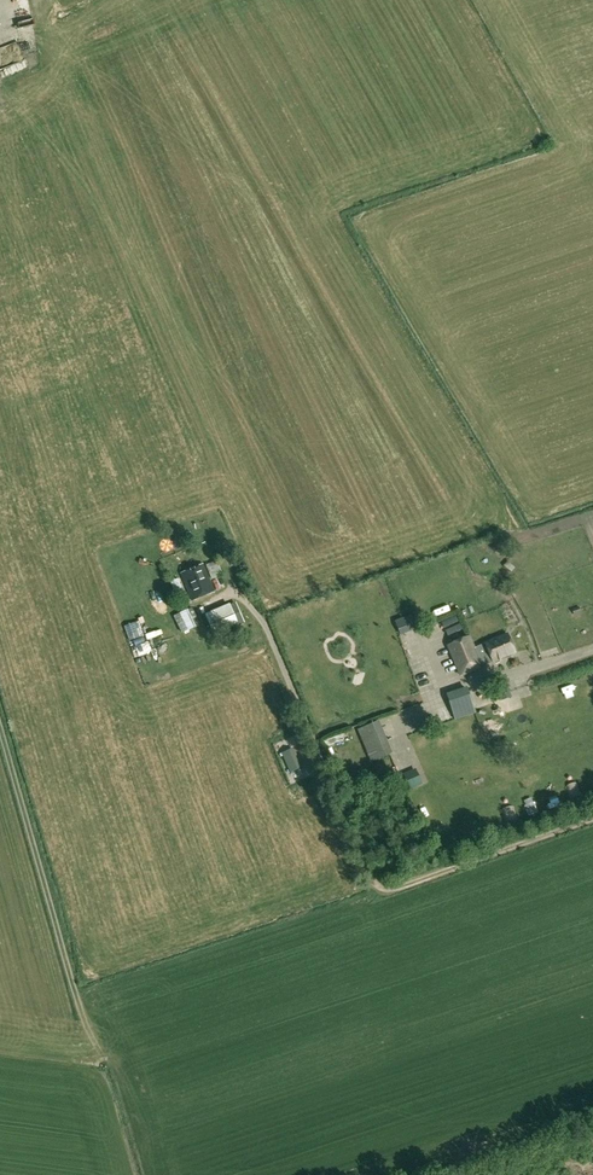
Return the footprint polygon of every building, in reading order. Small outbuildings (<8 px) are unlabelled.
[(223,574),(218,561),(207,565),(213,578),(223,574)] [(215,591),(204,564),(181,572),(192,600),(215,591)] [(183,599),(179,589),(169,594),(172,602),(183,599)] [(348,596),(341,601),(350,616),(358,612),(348,596)] [(325,604),(329,619),(337,616),(333,602),(325,604)] [(213,628),(236,619),(230,606),(208,615),(213,628)] [(201,625),(193,608),(182,613),(190,630),(201,625)] [(410,614),(397,618),(402,634),(410,632),(408,624),(413,622),(410,614)] [(164,619),(165,630),(182,628),(180,617),(164,619)] [(141,637),(136,623),(125,627),(130,641),(141,637)] [(474,648),(470,637),(449,645),(459,671),(480,662),(482,667),(516,653),(508,634),(474,648)] [(394,704),(406,701),(402,687),(390,690),(394,704)] [(458,718),(479,711),(472,690),(451,697),(458,718)] [(467,740),(477,737),(471,718),(461,722),(467,740)] [(362,725),(373,758),(392,752),(382,719),(362,725)] [(448,747),(459,743),(453,726),(442,730),(448,747)] [(327,737),(329,746),(352,741),(350,731),(327,737)] [(354,770),(365,765),(357,747),(346,752),(354,770)] [(499,747),(489,750),(493,765),(504,762),(499,747)] [(297,751),(287,756),(293,771),(303,767),(297,751)] [(408,775),(411,786),(424,783),(421,772),(408,775)] [(580,784),(584,793),(592,790),(592,784),(591,780),(580,784)] [(565,801),(576,799),(573,783),(562,785),(565,801)] [(553,808),(548,790),(540,792),(545,811),(553,808)] [(423,811),(438,804),(434,793),(419,800),(423,811)] [(510,805),(498,807),(500,824),(513,822),(510,805)] [(486,831),(493,829),(489,818),(482,821),(486,831)] [(466,839),(473,835),(469,827),(462,830),(466,839)]
